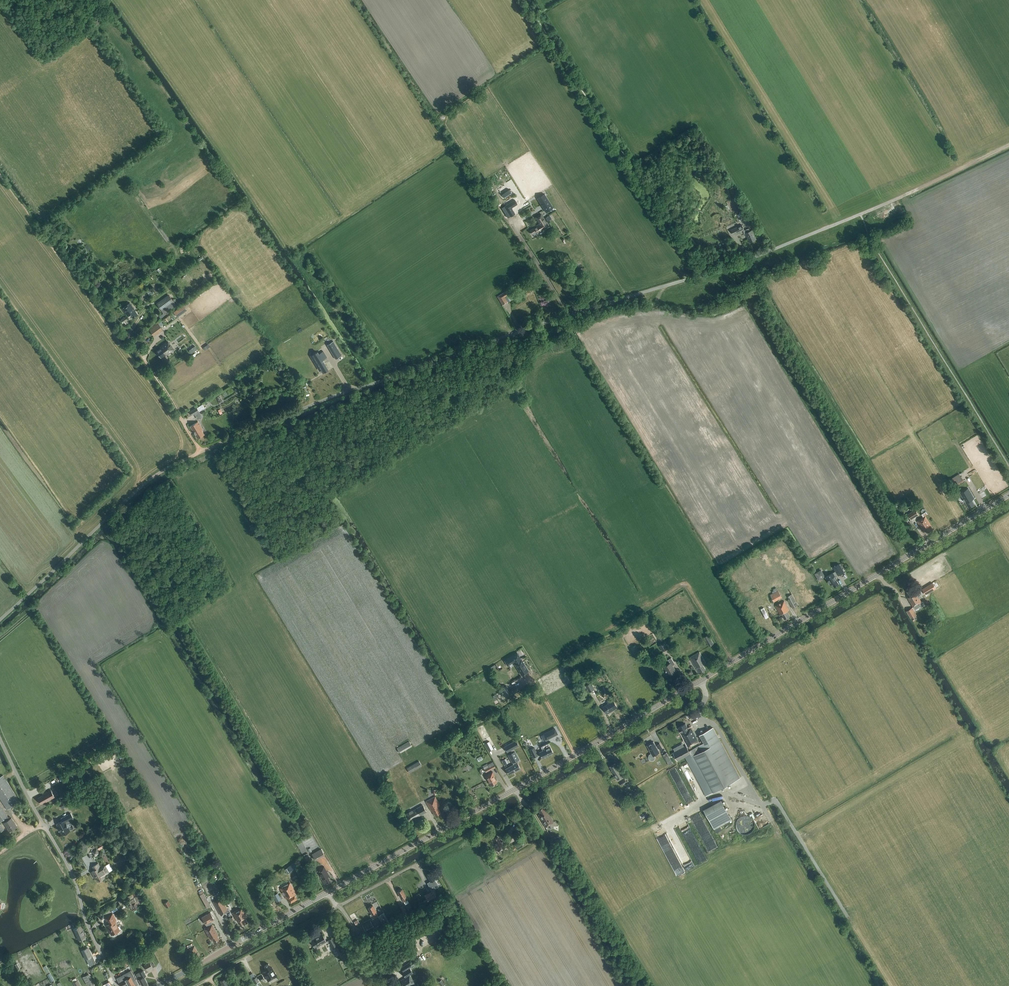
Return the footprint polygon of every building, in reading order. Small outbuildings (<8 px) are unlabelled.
[(511,193),(509,190),(501,194),(503,198),(511,193)] [(546,212),(553,208),(545,193),(537,198),(546,212)] [(517,204),(515,200),(504,206),(511,217),(515,214),(512,208),(517,204)] [(741,221),(747,218),(744,212),(738,214),(741,221)] [(538,234),(549,227),(540,213),(535,217),(539,224),(535,227),(530,230),(532,234),(536,232),(538,234)] [(734,235),(745,230),(742,224),(731,230),(734,235)] [(749,231),(748,229),(743,231),(745,234),(745,233),(750,242),(756,239),(752,230),(749,231)] [(532,284),(530,281),(521,287),(527,295),(538,287),(535,282),(532,284)] [(503,305),(508,302),(505,297),(508,295),(506,291),(497,296),(503,305)] [(164,314),(176,305),(169,294),(156,303),(164,314)] [(136,310),(130,302),(122,308),(128,317),(130,315),(133,318),(138,314),(135,311),(136,310)] [(182,314),(178,308),(173,312),(177,317),(182,314)] [(130,322),(126,316),(121,320),(123,323),(124,322),(126,325),(130,322)] [(157,323),(148,329),(153,336),(162,330),(157,323)] [(336,359),(342,355),(333,341),(327,345),(336,359)] [(167,356),(171,353),(164,344),(160,347),(161,348),(156,352),(161,358),(166,354),(167,356)] [(318,352),(312,355),(315,359),(313,360),(316,365),(318,364),(323,373),(327,370),(324,366),(326,365),(322,360),(326,357),(325,357),(323,353),(323,352),(319,354),(318,352)] [(327,386),(334,382),(331,377),(333,376),(329,370),(321,375),(327,386)] [(202,416),(198,411),(194,414),(197,419),(202,416)] [(197,438),(204,434),(202,430),(203,430),(199,422),(191,426),(197,438)] [(960,471),(961,473),(966,481),(971,478),(965,468),(960,471)] [(959,474),(951,478),(956,486),(964,481),(959,474)] [(961,493),(960,494),(968,508),(974,504),(971,500),(974,498),(968,489),(962,492),(962,491),(961,492),(961,493)] [(918,515),(915,510),(907,515),(910,520),(918,515)] [(927,533),(933,529),(925,516),(917,521),(922,530),(924,528),(927,533)] [(832,583),(834,587),(839,584),(836,580),(837,580),(835,576),(838,575),(844,572),(839,564),(833,567),(836,571),(833,573),(825,577),(830,584),(832,583)] [(815,574),(814,574),(818,580),(819,580),(825,576),(821,570),(815,574)] [(933,583),(922,590),(925,595),(936,589),(933,583)] [(913,607),(914,607),(915,609),(923,605),(916,593),(913,594),(911,589),(907,592),(910,596),(907,598),(913,607)] [(774,602),(782,598),(778,590),(770,595),(774,602)] [(798,605),(792,594),(788,596),(789,599),(788,600),(792,608),(798,605)] [(781,614),(784,619),(790,616),(787,611),(789,610),(784,601),(775,606),(780,615),(781,614)] [(911,619),(917,615),(912,608),(906,611),(911,619)] [(709,646),(714,644),(709,635),(704,637),(709,646)] [(663,651),(669,648),(665,642),(659,646),(663,651)] [(690,657),(699,673),(706,670),(703,665),(706,663),(700,652),(690,657)] [(520,658),(517,653),(504,661),(508,666),(514,661),(515,663),(515,664),(522,675),(528,670),(521,659),(521,660),(519,658),(520,658)] [(665,672),(667,673),(669,676),(672,674),(673,674),(674,673),(676,671),(673,665),(675,664),(671,658),(668,660),(670,663),(664,667),(666,671),(665,672)] [(591,682),(585,686),(589,693),(595,690),(591,682)] [(507,686),(503,688),(509,697),(517,692),(514,688),(510,691),(507,686)] [(603,707),(607,714),(617,707),(612,699),(607,702),(608,704),(603,707)] [(690,746),(699,742),(692,728),(688,729),(685,724),(679,727),(679,728),(680,730),(682,733),(681,733),(687,745),(673,753),(678,761),(686,756),(707,795),(740,778),(713,728),(700,735),(704,743),(689,751),(687,748),(688,747),(689,748),(690,747),(690,746)] [(504,747),(507,752),(519,746),(516,740),(504,747)] [(397,748),(400,753),(412,746),(409,741),(397,748)] [(649,757),(650,760),(653,761),(654,759),(655,757),(654,756),(656,754),(653,750),(657,748),(653,742),(647,745),(650,750),(649,750),(651,754),(649,755),(649,757)] [(548,743),(541,747),(543,750),(539,752),(542,758),(549,755),(552,753),(553,753),(548,743)] [(534,759),(539,757),(535,749),(531,752),(534,759)] [(506,769),(509,774),(515,771),(515,772),(520,769),(517,762),(520,761),(515,751),(508,754),(512,763),(513,763),(514,764),(506,769)] [(673,763),(667,753),(663,755),(669,765),(673,763)] [(407,768),(410,773),(422,766),(419,761),(407,768)] [(486,772),(495,767),(493,762),(488,765),(484,768),(486,772)] [(615,763),(610,766),(612,770),(611,771),(617,780),(624,776),(619,767),(618,768),(615,763)] [(59,777),(61,782),(73,775),(70,771),(59,777)] [(487,779),(490,785),(497,782),(494,776),(495,775),(492,772),(484,776),(487,780),(487,779)] [(20,802),(3,775),(0,777),(0,799),(7,810),(20,802)] [(42,796),(38,799),(41,804),(45,801),(46,802),(54,797),(50,790),(42,795),(42,796)] [(432,810),(435,815),(440,812),(437,807),(440,805),(435,796),(426,801),(431,810),(432,810)] [(68,804),(66,800),(59,803),(62,808),(68,804)] [(714,829),(731,820),(721,800),(704,810),(714,829)] [(0,804),(0,822),(3,820),(4,822),(4,823),(9,831),(17,826),(11,818),(9,819),(0,804)] [(409,821),(427,812),(423,805),(405,814),(409,821)] [(546,812),(543,807),(538,810),(540,814),(538,815),(541,819),(542,821),(545,827),(554,822),(547,812),(546,812)] [(60,831),(62,835),(70,831),(66,824),(68,823),(67,821),(73,818),(70,813),(68,815),(62,818),(63,821),(57,824),(59,828),(58,828),(60,831)] [(692,850),(700,846),(690,826),(682,830),(692,850)] [(498,852),(505,848),(502,842),(501,842),(498,838),(494,840),(492,841),(498,852)] [(521,846),(519,842),(511,847),(513,851),(521,846)] [(97,848),(91,852),(92,853),(93,853),(94,855),(93,856),(94,858),(100,854),(97,848)] [(324,855),(321,849),(312,854),(316,860),(324,855)] [(290,872),(299,867),(296,862),(288,867),(290,872)] [(105,866),(101,868),(98,864),(92,867),(94,871),(91,872),(94,876),(95,876),(98,881),(104,878),(103,875),(108,872),(105,866)] [(317,871),(325,885),(330,882),(328,877),(329,876),(324,866),(317,871)] [(427,875),(430,881),(427,883),(431,890),(438,886),(435,879),(431,873),(427,875)] [(291,903),(297,899),(294,895),(296,894),(290,883),(280,889),(286,899),(288,898),(291,903)] [(402,889),(398,891),(401,898),(404,902),(407,900),(405,896),(405,895),(402,889)] [(436,895),(435,893),(433,894),(431,891),(424,894),(427,900),(436,895)] [(205,892),(201,893),(206,907),(210,906),(205,892)] [(222,898),(213,902),(221,916),(229,911),(222,898)] [(374,918),(376,917),(382,927),(384,926),(388,924),(385,920),(383,921),(381,917),(379,918),(378,916),(376,912),(372,905),(368,908),(372,914),(374,918)] [(232,913),(237,922),(239,921),(241,926),(247,923),(244,918),(247,916),(242,908),(232,913)] [(214,920),(210,913),(202,918),(207,927),(204,929),(210,938),(211,937),(214,942),(219,939),(216,935),(217,934),(212,925),(211,925),(210,922),(214,920)] [(107,925),(109,930),(108,930),(111,935),(114,934),(115,935),(118,934),(118,933),(116,928),(118,927),(117,924),(116,924),(114,922),(116,921),(112,914),(105,918),(109,924),(107,925)] [(373,926),(370,921),(362,925),(365,930),(373,926)] [(80,925),(74,929),(79,940),(86,937),(80,925)] [(315,948),(326,942),(321,933),(315,937),(315,938),(311,940),(315,948)] [(345,954),(340,945),(335,948),(340,957),(345,954)] [(189,953),(192,959),(198,956),(196,953),(197,952),(194,946),(189,949),(190,953),(189,953)] [(85,959),(92,956),(88,948),(82,951),(85,959)] [(397,956),(400,960),(410,954),(408,950),(397,956)] [(153,967),(150,962),(144,965),(147,970),(153,967)] [(400,981),(402,983),(397,985),(410,985),(414,983),(410,976),(413,974),(409,969),(413,967),(410,962),(401,968),(403,972),(402,972),(405,978),(400,981)] [(268,964),(264,966),(267,970),(263,973),(268,981),(277,976),(272,968),(271,968),(268,964)] [(135,985),(138,984),(131,971),(128,972),(126,969),(119,972),(121,976),(117,978),(121,985),(136,985),(135,985)] [(142,985),(144,985),(147,984),(144,977),(146,976),(143,970),(136,974),(139,979),(142,985)] [(93,982),(89,974),(81,978),(82,979),(83,978),(87,985),(93,983),(93,982)] [(226,978),(220,981),(223,985),(230,985),(226,978)]
